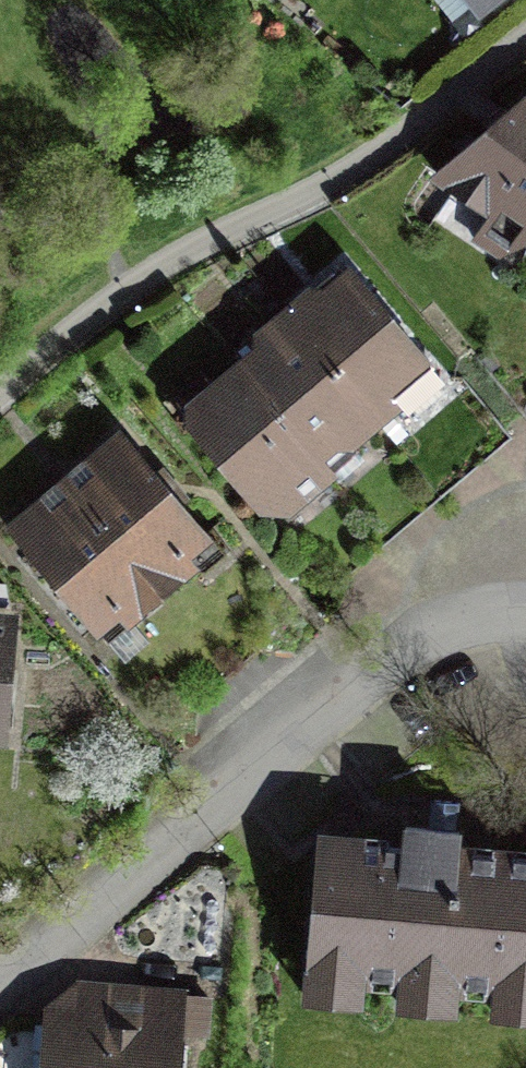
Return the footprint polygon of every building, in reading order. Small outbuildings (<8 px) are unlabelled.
[(459,20),(485,0),(443,0),(459,20)] [(439,194),(493,229),(477,255),(525,285),(525,117),(439,194)] [(349,275),(288,318),(389,435),(445,389),(349,275)] [(260,364),(242,376),(334,485),(389,435),(288,318),(260,345),(260,364)] [(299,528),(334,485),(242,376),(190,418),(193,445),(267,529),(299,528)] [(124,444),(71,489),(163,598),(217,552),(124,444)] [(104,648),(163,598),(71,489),(11,539),(104,648)] [(15,753),(27,621),(0,619),(0,752),(15,753)] [(326,847),(307,1010),(369,1015),(373,990),(402,992),(402,1020),(466,1025),(468,1005),(498,1009),(499,1027),(525,1028),(525,864),(326,847)] [(191,1002),(76,990),(73,1015),(49,1013),(44,1067),(185,1067),(191,1002)]
